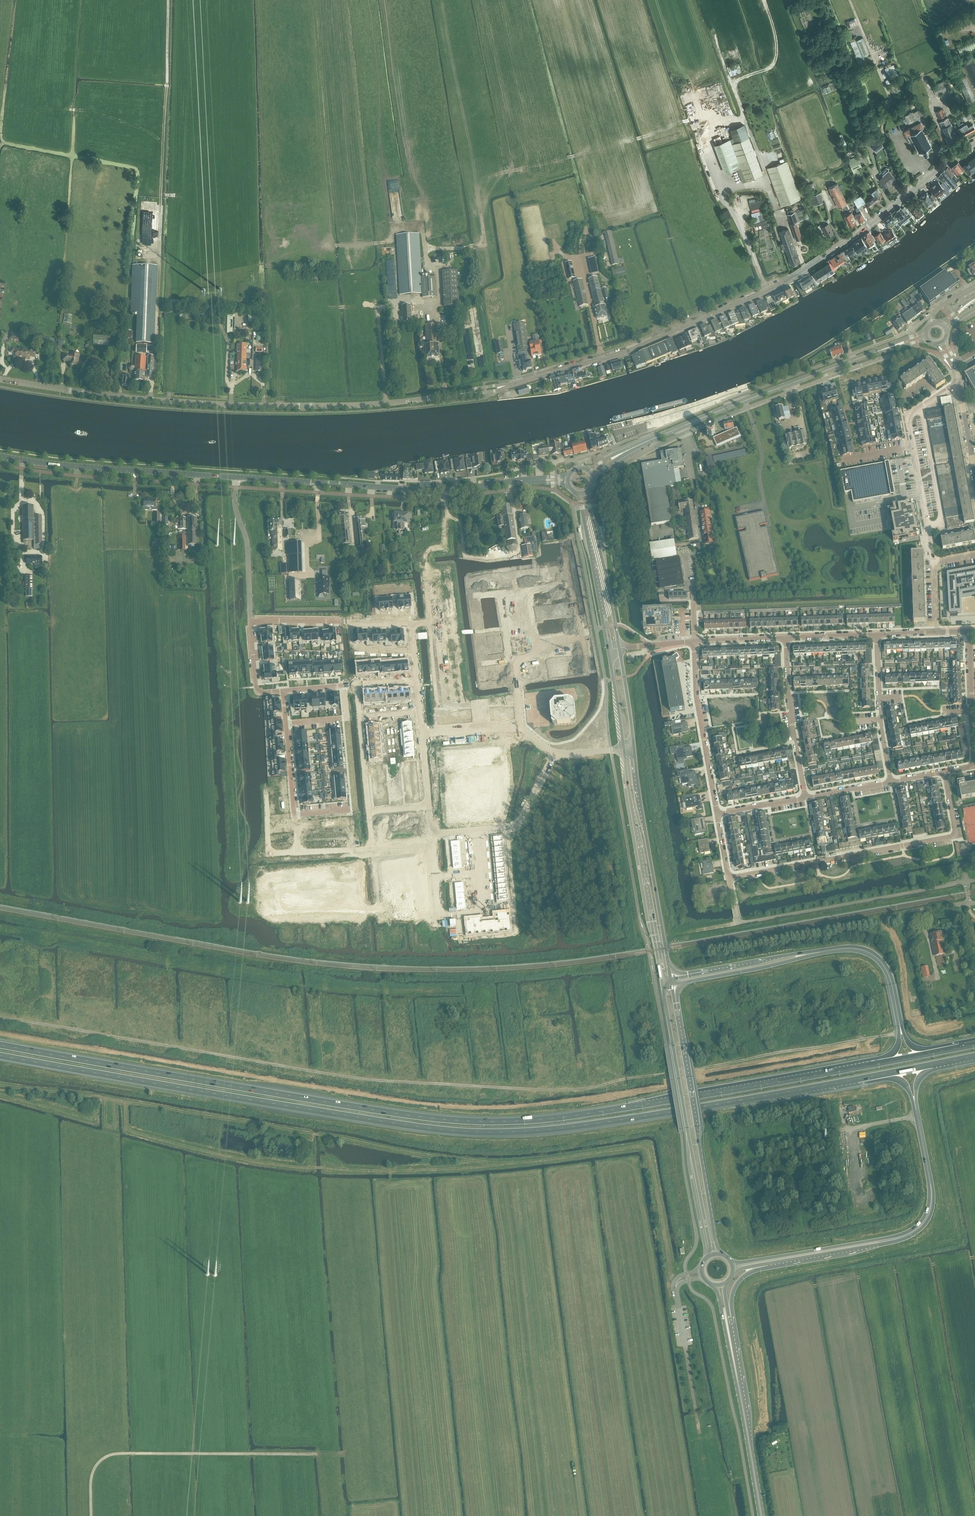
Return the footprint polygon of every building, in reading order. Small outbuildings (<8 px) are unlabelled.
[(851,42),(852,47),(853,47),(856,56),(860,66),(867,64),(864,56),(870,53),(863,37),(856,40),(855,37),(850,39),(851,41),(851,42)] [(962,55),(974,49),(974,37),(957,45),(962,55)] [(840,50),(835,51),(839,60),(843,58),(843,59),(847,58),(845,53),(843,54),(842,55),(840,50)] [(956,69),(960,77),(957,78),(958,79),(970,74),(974,86),(974,56),(964,61),(966,65),(956,69)] [(738,64),(729,67),(732,75),(741,72),(738,64)] [(958,79),(968,101),(968,102),(974,98),(974,86),(970,74),(958,79)] [(950,82),(948,83),(950,88),(956,85),(952,76),(948,77),(950,82)] [(932,86),(936,96),(949,91),(946,83),(949,82),(948,79),(932,86)] [(958,94),(952,97),(962,117),(968,114),(958,94)] [(905,131),(904,131),(906,134),(907,134),(908,135),(910,134),(911,137),(910,138),(911,141),(913,140),(915,143),(914,143),(915,143),(916,146),(918,148),(917,149),(918,149),(919,151),(919,152),(922,151),(923,152),(925,151),(925,152),(926,152),(928,150),(930,149),(929,147),(932,145),(931,145),(930,143),(930,142),(928,140),(929,140),(928,139),(927,137),(927,136),(925,134),(925,133),(927,133),(923,126),(927,124),(928,123),(929,123),(925,114),(924,115),(921,109),(913,113),(913,111),(905,115),(909,123),(910,123),(912,126),(910,127),(909,125),(906,127),(907,128),(905,130),(905,131)] [(939,122),(950,143),(959,138),(948,117),(939,122)] [(963,122),(961,124),(967,135),(972,133),(968,126),(967,123),(964,124),(963,122)] [(959,127),(957,128),(959,131),(962,138),(967,135),(961,124),(961,123),(958,125),(959,127)] [(932,130),(936,138),(937,137),(938,141),(944,138),(938,126),(932,130)] [(749,137),(732,143),(741,167),(738,168),(743,182),(746,181),(757,177),(763,174),(749,137)] [(880,141),(873,147),(877,152),(884,146),(880,141)] [(854,173),(858,171),(857,169),(862,167),(858,156),(848,159),(854,173)] [(963,165),(965,167),(969,173),(974,168),(974,156),(963,165)] [(768,168),(782,206),(801,199),(787,161),(768,168)] [(965,167),(963,165),(962,166),(958,161),(952,166),(957,173),(965,167)] [(948,167),(945,169),(957,182),(960,179),(954,173),(948,167)] [(957,182),(945,169),(941,173),(946,179),(944,181),(950,188),(952,186),(953,187),(958,184),(957,182)] [(890,171),(881,179),(887,186),(896,178),(890,171)] [(943,186),(939,181),(936,183),(936,182),(932,185),(933,186),(930,188),(938,197),(940,195),(940,196),(944,193),(943,192),(946,190),(945,189),(946,188),(944,185),(943,186)] [(829,187),(839,207),(847,203),(837,183),(829,187)] [(867,202),(871,206),(880,199),(878,196),(881,194),(876,189),(873,192),(875,195),(867,202)] [(811,196),(814,205),(823,201),(820,192),(811,196)] [(937,198),(932,192),(929,194),(927,192),(920,197),(927,206),(934,200),(937,198)] [(866,202),(862,195),(854,199),(858,206),(865,202),(866,203),(866,202)] [(907,206),(913,213),(914,213),(917,216),(920,214),(921,215),(924,213),(922,211),(923,211),(921,208),(920,208),(917,205),(912,208),(909,204),(907,206)] [(863,219),(865,218),(859,207),(856,208),(858,213),(855,214),(860,222),(864,220),(863,219)] [(895,215),(893,217),(897,221),(900,225),(903,223),(902,223),(908,218),(909,218),(911,216),(906,209),(904,207),(902,208),(901,207),(898,210),(897,210),(898,211),(894,214),(895,215)] [(728,209),(723,211),(727,219),(732,217),(728,209)] [(764,209),(753,212),(751,213),(754,222),(767,219),(764,209)] [(796,222),(798,221),(795,212),(788,214),(796,239),(802,237),(796,222)] [(845,215),(844,216),(849,226),(855,223),(852,216),(853,216),(851,212),(847,215),(846,213),(845,214),(845,215)] [(891,214),(884,219),(887,223),(888,223),(891,227),(894,225),(897,230),(901,226),(900,225),(897,221),(893,217),(891,214)] [(822,227),(828,237),(833,234),(828,224),(822,227)] [(785,247),(791,264),(800,261),(788,228),(779,231),(783,242),(779,244),(781,248),(785,247)] [(892,229),(884,234),(887,237),(889,240),(891,238),(893,241),(894,241),(897,239),(897,238),(896,235),(892,229)] [(869,231),(862,237),(868,246),(874,242),(873,241),(874,239),(869,231)] [(887,237),(884,234),(883,235),(880,231),(875,235),(880,242),(881,242),(883,241),(885,239),(886,241),(885,241),(888,244),(890,243),(889,240),(887,237)] [(605,233),(608,248),(612,266),(623,263),(622,258),(617,259),(615,248),(611,232),(605,233)] [(421,278),(419,248),(419,234),(396,235),(396,248),(397,255),(399,295),(422,294),(422,298),(435,297),(434,278),(421,278)] [(862,237),(852,244),(852,245),(857,253),(860,256),(861,255),(859,252),(866,247),(869,253),(872,252),(868,246),(862,237)] [(846,248),(844,250),(847,255),(848,255),(850,257),(855,254),(857,253),(852,245),(852,244),(846,248)] [(844,250),(840,252),(847,263),(851,260),(850,257),(848,255),(847,255),(844,250)] [(840,252),(835,256),(840,263),(843,261),(846,265),(848,264),(847,263),(840,252)] [(828,261),(829,263),(834,270),(839,267),(837,265),(840,263),(835,256),(828,261)] [(965,262),(963,258),(956,263),(958,266),(960,265),(961,268),(962,268),(965,266),(965,265),(964,263),(965,262)] [(565,264),(566,264),(569,279),(575,278),(573,269),(572,262),(566,264),(565,264)] [(823,264),(820,266),(827,275),(834,271),(834,270),(829,263),(824,266),(823,264)] [(138,314),(137,344),(153,344),(156,267),(132,266),(131,314),(138,314)] [(827,275),(820,266),(821,268),(816,271),(815,269),(812,271),(819,281),(827,275)] [(624,267),(612,270),(614,278),(626,275),(624,267)] [(442,272),(444,307),(459,306),(457,271),(442,272)] [(943,273),(919,290),(930,306),(936,301),(935,299),(942,295),(943,296),(945,295),(944,293),(951,288),(952,290),(958,285),(950,274),(945,277),(944,275),(943,273)] [(798,283),(798,284),(798,285),(799,287),(800,287),(803,291),(804,291),(805,293),(811,289),(810,287),(814,284),(815,286),(818,284),(813,277),(811,279),(809,276),(805,279),(805,278),(804,278),(802,280),(801,280),(802,281),(798,283)] [(603,295),(602,296),(597,277),(588,280),(595,305),(594,305),(593,307),(593,309),(594,309),(597,319),(608,316),(605,305),(609,304),(605,289),(602,290),(603,295)] [(573,282),(579,307),(588,305),(582,280),(573,282)] [(765,300),(766,302),(771,312),(779,308),(777,306),(793,297),(791,293),(792,292),(792,291),(790,287),(788,288),(788,287),(782,290),(782,289),(779,291),(771,295),(772,296),(770,297),(771,299),(768,301),(767,299),(765,300)] [(916,300),(917,300),(921,305),(922,305),(920,302),(922,301),(918,294),(914,297),(916,300)] [(914,303),(921,313),(925,310),(921,305),(917,300),(916,300),(914,297),(911,299),(914,303)] [(756,303),(758,307),(761,314),(763,313),(763,314),(766,313),(766,314),(771,314),(771,312),(766,302),(766,303),(764,304),(762,301),(756,303)] [(914,307),(911,309),(917,316),(921,313),(914,303),(912,304),(914,307)] [(748,307),(749,310),(753,318),(754,317),(755,317),(757,317),(758,318),(762,317),(762,318),(763,317),(761,314),(758,307),(755,308),(754,304),(748,307)] [(410,305),(402,306),(402,318),(401,318),(401,321),(402,321),(403,322),(411,322),(410,305)] [(745,308),(739,310),(741,314),(744,321),(746,321),(749,321),(749,322),(754,321),(753,318),(749,310),(747,312),(745,308)] [(906,311),(912,320),(917,316),(911,309),(909,311),(907,309),(905,310),(906,311)] [(910,322),(912,320),(906,311),(901,314),(907,324),(908,323),(910,322)] [(728,315),(729,319),(732,326),(733,326),(734,325),(735,326),(745,324),(745,325),(746,325),(744,321),(741,314),(738,315),(735,316),(734,313),(728,315)] [(248,322),(260,323),(260,315),(248,314),(248,322)] [(64,316),(63,323),(71,324),(72,317),(72,316),(64,315),(64,316)] [(719,319),(721,322),(724,330),(726,329),(729,329),(729,330),(734,329),(733,326),(732,326),(729,319),(726,320),(725,316),(719,319)] [(893,323),(898,329),(899,331),(902,328),(901,327),(905,325),(899,316),(896,318),(897,320),(893,323)] [(724,330),(721,322),(718,324),(716,320),(711,322),(715,333),(717,333),(720,333),(720,334),(725,333),(724,330)] [(513,325),(518,353),(525,352),(525,351),(529,350),(524,323),(513,325)] [(418,347),(420,348),(422,348),(424,346),(425,346),(426,359),(439,358),(438,344),(436,344),(435,324),(425,325),(426,343),(420,344),(418,345),(418,347)] [(701,330),(698,331),(700,333),(699,334),(701,339),(706,337),(707,338),(709,337),(709,338),(715,338),(711,327),(707,328),(706,325),(700,327),(701,330)] [(697,328),(687,332),(687,333),(689,338),(691,342),(692,343),(698,341),(699,344),(703,343),(701,339),(699,334),(700,333),(698,331),(697,328)] [(685,334),(680,337),(681,339),(685,349),(691,346),(689,343),(691,342),(689,338),(687,333),(685,334)] [(111,335),(93,334),(92,345),(109,346),(109,339),(111,339),(111,335)] [(534,343),(542,341),(541,340),(539,341),(538,335),(532,336),(533,343),(529,344),(532,357),(537,356),(534,343)] [(47,338),(46,343),(49,343),(48,346),(53,347),(54,339),(47,338)] [(678,338),(674,339),(680,351),(685,349),(681,339),(679,340),(678,338)] [(672,340),(667,342),(672,355),(677,352),(673,340),(672,340)] [(667,342),(641,352),(645,362),(646,365),(672,355),(667,342)] [(830,351),(832,359),(837,357),(836,357),(837,356),(838,357),(843,355),(843,353),(844,353),(840,342),(836,344),(838,348),(834,350),(832,349),(831,350),(830,351)] [(237,345),(237,354),(246,354),(246,345),(237,345)] [(30,351),(24,350),(24,349),(19,348),(19,350),(11,348),(10,353),(15,354),(15,357),(29,359),(30,359),(30,357),(35,357),(36,352),(30,351)] [(72,353),(72,354),(71,356),(64,355),(63,361),(70,362),(70,365),(78,366),(79,355),(76,354),(74,351),(72,353)] [(520,369),(521,370),(523,372),(526,372),(527,369),(526,361),(528,361),(527,358),(528,358),(527,352),(525,352),(518,353),(520,369)] [(631,356),(635,366),(645,362),(641,352),(631,356)] [(147,366),(145,366),(146,357),(136,356),(134,381),(144,382),(144,372),(146,372),(146,376),(147,378),(148,378),(150,378),(151,377),(151,376),(153,357),(148,356),(147,366)] [(620,360),(610,363),(613,371),(616,370),(616,372),(620,371),(620,369),(623,368),(620,360)] [(929,360),(913,371),(919,380),(927,375),(935,369),(929,360)] [(245,362),(236,362),(236,363),(235,363),(235,365),(236,365),(236,371),(245,371),(245,367),(247,367),(252,367),(252,366),(252,361),(246,361),(245,362)] [(603,377),(606,376),(603,366),(597,368),(599,374),(602,373),(603,377)] [(964,374),(974,393),(974,368),(964,374)] [(944,382),(935,369),(927,375),(936,388),(935,388),(936,389),(945,383),(945,382),(944,382)] [(586,370),(573,373),(575,381),(579,380),(579,381),(582,380),(583,380),(582,379),(587,378),(590,377),(590,374),(589,374),(586,374),(586,370)] [(900,380),(899,380),(906,389),(919,380),(913,371),(900,380)] [(573,372),(566,374),(568,384),(572,383),(573,385),(576,385),(575,381),(573,373),(573,372)] [(120,379),(122,379),(122,386),(128,386),(129,375),(120,374),(120,379)] [(566,374),(557,376),(560,386),(568,384),(566,374)] [(557,376),(550,378),(554,392),(558,391),(561,390),(560,386),(557,376)] [(100,384),(110,386),(110,385),(111,378),(101,377),(100,384)] [(879,380),(879,381),(881,391),(890,389),(889,381),(886,382),(885,379),(885,380),(885,379),(879,380)] [(873,382),(875,394),(881,393),(882,393),(881,391),(879,381),(873,381),(873,382)] [(867,383),(866,383),(867,384),(869,395),(875,394),(873,382),(872,382),(867,383)] [(867,384),(861,385),(863,398),(869,397),(869,395),(867,384)] [(855,389),(852,389),(854,397),(856,397),(857,399),(863,398),(861,385),(860,385),(855,386),(854,386),(855,389)] [(835,389),(828,391),(831,402),(838,400),(837,396),(838,396),(837,391),(836,391),(835,389)] [(823,392),(822,392),(825,404),(831,402),(828,391),(823,392)] [(941,400),(942,408),(952,406),(951,399),(941,400)] [(855,408),(856,412),(856,414),(868,412),(867,406),(855,408)] [(776,409),(779,421),(790,418),(787,408),(784,409),(784,407),(776,409)] [(969,534),(973,533),(974,535),(974,529),(970,498),(953,407),(944,409),(945,417),(944,417),(942,408),(926,411),(927,420),(928,420),(936,464),(952,461),(953,464),(936,467),(942,498),(948,530),(968,526),(969,534)] [(831,411),(830,412),(832,418),(843,415),(841,408),(837,410),(834,411),(831,411)] [(868,412),(856,414),(857,421),(869,419),(868,412)] [(843,415),(832,418),(834,425),(845,421),(843,415)] [(857,421),(858,425),(859,427),(870,425),(869,419),(857,421)] [(845,421),(834,425),(836,431),(838,431),(838,430),(847,428),(847,427),(845,422),(845,421)] [(732,422),(724,424),(725,430),(726,430),(733,428),(734,428),(732,422)] [(870,425),(859,427),(859,429),(859,430),(860,433),(860,434),(871,431),(870,425)] [(706,432),(706,433),(706,434),(706,435),(707,435),(707,436),(708,436),(708,437),(709,437),(710,437),(710,438),(709,439),(709,440),(710,440),(711,441),(712,440),(712,439),(712,438),(711,438),(712,437),(713,437),(713,436),(714,436),(715,437),(716,437),(713,439),(714,440),(716,446),(717,446),(740,436),(740,435),(738,430),(737,430),(737,428),(733,430),(733,429),(733,428),(726,430),(727,432),(727,433),(722,435),(718,437),(717,436),(715,435),(715,434),(715,433),(715,432),(715,431),(714,430),(713,429),(712,429),(712,428),(711,428),(710,428),(709,428),(709,429),(708,429),(707,430),(706,431),(706,432)] [(847,428),(838,430),(838,431),(840,436),(840,437),(849,435),(847,428)] [(871,431),(860,434),(861,440),(872,438),(871,431)] [(589,436),(587,437),(590,451),(599,449),(596,435),(595,432),(594,432),(595,435),(593,435),(589,436)] [(786,437),(789,450),(807,446),(804,433),(786,437)] [(599,434),(596,435),(599,449),(608,445),(608,444),(610,442),(608,435),(604,437),(605,439),(600,440),(599,434)] [(840,436),(838,437),(840,443),(850,442),(849,435),(840,437),(840,436)] [(872,438),(861,440),(861,442),(862,446),(862,447),(876,444),(875,437),(872,438)] [(571,444),(574,455),(587,451),(584,441),(571,444)] [(840,443),(838,443),(839,444),(840,450),(841,450),(851,448),(850,442),(840,443)] [(551,447),(548,448),(549,452),(552,451),(552,455),(560,454),(559,444),(551,445),(551,447)] [(549,452),(548,448),(548,446),(538,448),(539,456),(549,454),(549,452)] [(566,450),(563,451),(564,457),(573,455),(572,449),(568,450),(567,447),(565,447),(566,450)] [(851,448),(841,450),(842,457),(852,455),(851,448)] [(496,455),(493,456),(493,459),(494,459),(496,459),(496,462),(497,462),(498,463),(500,462),(501,462),(501,461),(504,460),(503,453),(505,452),(505,450),(505,449),(499,450),(500,453),(495,454),(496,455)] [(642,464),(646,491),(667,488),(677,487),(674,469),(684,467),(681,449),(676,450),(676,451),(666,453),(666,452),(661,453),(662,461),(642,464)] [(511,454),(511,460),(517,460),(517,462),(523,461),(523,459),(526,459),(526,453),(522,453),(522,451),(516,452),(516,454),(511,454)] [(477,455),(471,456),(473,468),(478,467),(478,468),(484,467),(483,462),(482,462),(481,455),(477,456),(477,455)] [(464,471),(462,460),(455,461),(454,460),(449,461),(451,471),(456,470),(456,472),(464,471)] [(415,468),(408,468),(408,465),(403,465),(403,463),(403,468),(402,480),(418,480),(416,472),(424,470),(425,474),(432,473),(431,462),(423,463),(423,464),(415,465),(415,468)] [(439,462),(434,463),(436,473),(440,472),(440,474),(448,473),(447,462),(443,463),(439,463),(439,462)] [(888,462),(840,471),(844,493),(851,492),(853,502),(891,495),(889,485),(892,484),(888,462)] [(383,480),(399,481),(399,473),(382,473),(382,476),(383,476),(383,480)] [(667,488),(646,491),(651,525),(672,522),(667,488)] [(675,488),(669,489),(670,498),(680,497),(679,491),(676,491),(675,488)] [(142,505),(142,510),(147,510),(147,507),(152,507),(152,510),(157,510),(157,507),(155,507),(155,500),(143,499),(143,505),(142,505)] [(692,501),(679,503),(680,510),(683,509),(684,509),(685,512),(693,511),(692,501)] [(893,511),(890,512),(894,534),(892,535),(892,536),(893,541),(894,541),(898,540),(901,539),(904,539),(908,538),(909,538),(915,537),(916,537),(917,537),(919,536),(922,536),(921,533),(920,524),(919,522),(919,521),(918,521),(917,516),(918,516),(918,515),(918,513),(916,504),(916,501),(902,504),(892,506),(893,511)] [(511,514),(512,514),(512,511),(511,511),(510,505),(500,507),(501,515),(496,516),(498,527),(498,526),(503,526),(506,541),(515,539),(511,514)] [(23,541),(34,540),(33,525),(41,525),(41,516),(35,516),(35,518),(34,518),(33,506),(23,506),(23,541)] [(700,512),(701,522),(710,520),(709,508),(703,509),(703,512),(700,512)] [(693,511),(685,512),(687,527),(697,526),(695,511),(694,511),(693,511)] [(739,533),(749,581),(778,574),(768,527),(760,528),(760,526),(767,524),(764,512),(756,513),(756,514),(743,517),(743,516),(735,518),(738,531),(745,529),(746,532),(739,533)] [(336,514),(337,520),(339,519),(341,545),(351,544),(348,519),(349,519),(348,513),(336,514)] [(397,530),(400,531),(401,517),(400,517),(400,513),(398,513),(398,514),(394,513),(394,514),(392,514),(392,517),(394,517),(393,522),(397,523),(397,530)] [(401,517),(400,531),(404,531),(404,523),(408,524),(409,518),(411,518),(411,515),(404,514),(404,513),(400,513),(400,517),(401,517)] [(517,516),(519,530),(529,529),(527,515),(517,516)] [(365,520),(361,521),(361,517),(354,518),(357,548),(364,547),(362,527),(366,526),(365,520)] [(187,527),(185,527),(185,529),(187,529),(188,545),(197,545),(196,518),(187,518),(187,527)] [(280,520),(270,521),(270,531),(272,531),(272,551),(281,551),(281,529),(282,529),(282,527),(281,527),(280,520)] [(710,520),(701,522),(705,545),(714,544),(710,520)] [(33,525),(34,540),(34,549),(41,549),(41,545),(42,545),(41,525),(33,525)] [(697,526),(687,527),(689,540),(699,539),(697,526)] [(957,536),(959,546),(966,545),(967,545),(968,545),(974,543),(974,542),(974,535),(973,533),(969,534),(965,534),(957,536)] [(527,545),(522,546),(523,558),(532,557),(532,553),(534,553),(537,552),(538,552),(536,536),(535,536),(532,537),(526,538),(527,545)] [(949,537),(941,539),(942,549),(951,548),(959,546),(957,536),(949,537)] [(508,542),(506,548),(510,552),(515,552),(518,546),(514,541),(514,540),(508,540),(508,542)] [(649,544),(650,552),(675,549),(674,540),(673,540),(650,543),(649,544)] [(294,542),(286,543),(287,555),(288,555),(288,573),(297,572),(296,555),(295,555),(294,542)] [(675,549),(650,552),(652,562),(656,562),(660,588),(662,589),(669,588),(684,586),(679,558),(679,557),(676,558),(675,549)] [(913,619),(913,622),(925,622),(923,553),(911,553),(911,557),(909,557),(910,584),(912,619),(913,619)] [(26,557),(26,564),(34,563),(35,565),(36,566),(37,566),(38,565),(40,565),(40,563),(41,563),(41,557),(26,557)] [(439,569),(432,569),(432,575),(444,574),(443,568),(445,568),(445,565),(438,565),(439,569)] [(554,568),(548,569),(549,581),(550,581),(550,582),(553,581),(553,580),(555,580),(554,573),(558,572),(557,566),(553,567),(554,568)] [(561,566),(557,566),(558,572),(561,572),(561,573),(562,576),(562,579),(565,579),(565,580),(568,580),(568,579),(569,579),(568,574),(569,574),(568,571),(567,567),(561,567),(561,566)] [(352,579),(357,579),(356,567),(346,568),(347,583),(352,582),(352,579)] [(541,568),(538,569),(539,575),(542,574),(543,582),(545,581),(545,582),(549,582),(549,581),(548,569),(542,570),(541,568)] [(947,574),(950,613),(958,612),(958,614),(961,613),(960,598),(974,595),(974,568),(947,574)] [(534,571),(528,571),(530,583),(530,584),(534,584),(534,583),(536,583),(535,575),(539,575),(538,569),(534,569),(534,571)] [(322,578),(319,578),(319,589),(319,597),(324,597),(324,595),(328,595),(328,588),(328,578),(328,577),(327,570),(321,570),(322,578)] [(522,571),(519,571),(519,573),(519,576),(519,577),(523,577),(524,584),(526,584),(526,585),(530,584),(530,583),(528,571),(522,572),(522,571)] [(519,573),(510,574),(512,586),(513,587),(516,586),(516,585),(518,585),(517,576),(519,576),(519,573)] [(432,576),(432,579),(433,579),(433,582),(440,581),(440,584),(447,584),(447,580),(444,581),(444,574),(432,575),(432,576)] [(493,576),(487,577),(488,589),(489,589),(489,590),(492,589),(492,588),(494,588),(493,581),(497,580),(497,579),(496,576),(496,574),(492,575),(493,576)] [(505,575),(496,576),(497,579),(499,578),(500,587),(502,587),(502,588),(506,587),(506,586),(505,575)] [(33,576),(25,576),(25,597),(32,597),(32,589),(33,589),(33,576)] [(480,576),(477,577),(478,583),(481,582),(482,590),(484,589),(484,590),(488,590),(488,589),(487,577),(481,578),(480,576)] [(468,583),(467,584),(467,587),(468,587),(469,591),(470,592),(473,592),(473,591),(475,590),(475,587),(475,584),(474,584),(474,583),(478,583),(477,577),(473,577),(473,579),(467,579),(468,583)] [(298,581),(288,581),(288,583),(289,583),(289,582),(290,582),(291,582),(291,588),(290,588),(290,601),(295,600),(299,600),(300,600),(300,598),(299,585),(298,585),(298,581)] [(441,591),(433,592),(434,598),(446,597),(446,591),(448,591),(447,588),(440,588),(441,591)] [(409,597),(403,597),(404,609),(410,608),(410,601),(413,601),(412,594),(409,594),(409,597)] [(378,597),(375,597),(375,604),(379,604),(379,611),(386,610),(384,599),(384,595),(378,596),(378,597)] [(397,595),(394,596),(394,602),(397,602),(398,609),(401,609),(404,609),(403,597),(403,595),(397,595)] [(391,598),(384,599),(386,610),(386,611),(389,611),(389,610),(392,610),(391,603),(394,602),(394,596),(390,596),(391,598)] [(446,597),(434,598),(434,599),(435,605),(442,604),(442,607),(449,607),(449,603),(446,603),(446,598),(446,597)] [(436,618),(436,621),(448,620),(447,614),(450,614),(449,610),(443,611),(443,614),(436,615),(436,618)] [(672,611),(643,612),(644,634),(656,633),(656,631),(658,631),(658,633),(661,633),(673,633),(672,619),(672,611)] [(448,620),(436,621),(437,628),(444,627),(444,630),(451,630),(451,626),(448,626),(448,620)] [(538,625),(537,625),(537,628),(538,628),(539,634),(545,633),(544,623),(538,623),(538,625)] [(267,630),(260,630),(261,637),(274,635),(273,635),(272,635),(271,629),(272,629),(274,629),(274,626),(267,626),(267,630)] [(330,631),(329,631),(330,644),(330,643),(330,642),(336,642),(336,643),(340,643),(339,636),(336,636),(335,630),(334,630),(333,629),(330,630),(330,631)] [(286,637),(283,637),(283,644),(287,644),(287,643),(293,643),(292,630),(285,631),(286,637)] [(292,630),(293,643),(293,642),(299,642),(299,645),(302,644),(302,637),(299,638),(298,630),(292,630)] [(304,637),(302,637),(302,644),(305,644),(305,642),(311,642),(311,644),(310,631),(309,631),(309,630),(305,630),(305,631),(304,631),(305,637),(304,637)] [(316,630),(310,631),(311,644),(317,643),(317,645),(321,645),(320,638),(318,638),(317,638),(316,630)] [(323,638),(320,638),(321,645),(324,644),(324,645),(330,644),(329,631),(328,631),(328,630),(324,630),(324,631),(323,632),(323,638)] [(359,631),(360,643),(360,642),(366,642),(367,646),(370,646),(369,639),(366,639),(365,631),(359,632),(359,631)] [(384,631),(378,632),(379,643),(385,642),(385,646),(388,646),(388,639),(385,639),(384,631)] [(403,631),(396,632),(397,643),(404,643),(404,644),(407,644),(407,637),(403,638),(403,631)] [(372,638),(369,639),(370,646),(373,645),(373,643),(379,643),(378,632),(372,633),(372,638)] [(391,639),(388,639),(388,646),(391,646),(391,644),(397,643),(396,632),(390,633),(391,639)] [(500,634),(486,636),(487,642),(501,640),(502,640),(501,636),(500,636),(500,634)] [(274,635),(261,637),(262,643),(268,642),(268,643),(268,645),(275,645),(274,635)] [(447,641),(440,642),(441,648),(452,647),(452,641),(454,640),(454,637),(447,638),(447,641)] [(956,641),(950,641),(950,648),(950,651),(956,651),(956,648),(956,646),(959,646),(959,641),(956,642),(956,641)] [(884,646),(881,646),(882,653),(884,653),(884,651),(887,651),(887,654),(890,654),(890,652),(890,643),(884,643),(884,646)] [(268,648),(262,649),(263,655),(276,654),(276,653),(273,654),(273,648),(275,648),(275,645),(268,645),(268,648)] [(452,647),(441,648),(441,654),(448,653),(449,657),(456,656),(455,653),(453,653),(452,647)] [(769,655),(775,655),(775,652),(778,652),(778,648),(775,648),(775,647),(768,647),(769,655)] [(705,658),(709,658),(708,650),(702,650),(702,652),(700,652),(701,660),(705,660),(705,658)] [(263,656),(262,656),(262,660),(263,660),(263,661),(270,661),(270,664),(277,663),(276,654),(263,655),(263,656)] [(660,660),(653,661),(654,665),(655,672),(656,671),(657,675),(655,675),(657,682),(658,682),(659,686),(657,686),(658,692),(660,692),(660,696),(659,696),(660,703),(662,702),(662,706),(661,706),(662,713),(663,713),(664,717),(663,717),(670,716),(669,712),(670,712),(685,710),(685,709),(684,709),(683,709),(675,663),(676,663),(676,660),(678,658),(676,655),(667,661),(665,661),(664,662),(663,662),(661,662),(660,662),(660,660)] [(449,663),(442,663),(443,669),(442,669),(442,670),(455,668),(454,668),(454,662),(456,662),(456,659),(449,659),(449,663)] [(543,661),(537,662),(538,675),(544,674),(544,677),(548,676),(547,668),(544,668),(543,661)] [(264,669),(263,669),(263,672),(264,672),(264,673),(276,672),(276,666),(277,666),(277,663),(270,664),(270,666),(270,667),(264,667),(264,669)] [(526,671),(522,671),(523,677),(527,677),(527,676),(533,675),(531,663),(525,663),(526,671)] [(508,665),(501,666),(503,679),(509,678),(509,680),(513,679),(512,672),(508,673),(508,665)] [(455,668),(442,670),(443,676),(450,675),(451,678),(458,678),(457,674),(455,675),(455,668)] [(276,672),(264,673),(265,680),(272,679),(272,682),(279,682),(278,678),(277,678),(276,679),(275,673),(276,673),(276,672)] [(451,684),(444,685),(445,691),(456,690),(456,684),(458,684),(458,680),(451,681),(451,684)] [(445,691),(444,692),(445,695),(445,698),(452,697),(453,700),(460,700),(459,696),(457,696),(456,690),(445,691)] [(330,702),(328,702),(328,709),(338,708),(337,701),(338,701),(338,698),(337,698),(336,694),(330,695),(330,700),(330,702)] [(311,704),(309,704),(310,711),(313,710),(313,709),(319,709),(318,696),(317,696),(317,695),(314,696),(311,696),(312,703),(311,704)] [(324,695),(318,696),(319,709),(325,708),(325,709),(328,709),(328,702),(325,702),(324,700),(324,695)] [(274,697),(265,697),(266,702),(267,702),(267,707),(280,706),(280,703),(279,703),(279,700),(274,701),(274,697)] [(299,698),(300,711),(306,711),(307,713),(310,713),(310,711),(309,704),(307,704),(306,704),(305,697),(303,697),(299,697),(299,698)] [(293,705),(290,705),(291,712),(300,711),(299,698),(293,698),(294,705),(293,705)] [(555,702),(551,707),(552,721),(557,726),(571,724),(576,719),(575,705),(569,700),(555,702)] [(268,713),(267,713),(267,717),(275,717),(275,713),(280,712),(280,709),(280,706),(267,707),(268,713)] [(275,717),(267,717),(267,722),(268,722),(269,727),(282,726),(281,723),(281,720),(276,720),(275,717)] [(669,722),(668,722),(669,727),(671,726),(672,726),(673,735),(682,733),(689,732),(687,722),(676,724),(675,721),(669,722)] [(269,732),(268,732),(269,737),(277,736),(277,732),(282,732),(282,729),(282,726),(269,727),(269,732)] [(713,739),(714,745),(723,744),(722,739),(726,738),(725,733),(716,735),(717,738),(713,739)] [(866,744),(872,743),(871,740),(877,739),(876,734),(865,736),(866,744)] [(277,736),(269,737),(269,742),(270,742),(270,747),(283,746),(283,743),(282,740),(278,740),(277,736)] [(900,741),(892,743),(893,749),(894,749),(895,750),(903,749),(903,747),(901,747),(900,741)] [(672,747),(669,747),(670,755),(676,754),(678,759),(684,758),(684,759),(687,759),(686,758),(693,757),(691,747),(683,748),(683,745),(678,745),(672,747)] [(271,752),(270,752),(270,757),(279,756),(278,752),(283,752),(283,749),(283,746),(270,747),(271,752)] [(786,750),(780,751),(782,760),(782,762),(788,760),(787,758),(787,755),(792,754),(791,750),(786,751),(786,750)] [(279,756),(270,757),(270,761),(272,761),(272,767),(285,765),(284,763),(284,759),(279,760),(279,756)] [(815,757),(807,759),(808,766),(816,765),(815,757)] [(904,770),(903,762),(897,763),(898,766),(894,767),(895,769),(898,771),(904,770)] [(273,772),(271,772),(272,777),(280,776),(280,772),(285,771),(285,768),(285,765),(272,767),(273,772)] [(678,778),(681,777),(682,784),(688,783),(689,784),(691,784),(691,786),(695,785),(696,787),(695,787),(696,788),(699,787),(696,771),(688,773),(687,770),(677,772),(678,778)] [(796,770),(790,771),(792,781),(793,789),(796,788),(795,786),(798,785),(796,770)] [(728,773),(719,775),(720,781),(721,781),(722,782),(729,781),(729,779),(728,773)] [(281,778),(270,779),(270,784),(271,784),(271,787),(287,786),(286,783),(286,782),(282,782),(281,778)] [(779,781),(773,782),(774,784),(775,794),(782,792),(780,783),(779,781)] [(957,783),(957,786),(958,786),(961,799),(974,797),(974,784),(965,786),(963,782),(957,783)] [(896,789),(897,795),(905,793),(904,787),(906,787),(906,784),(898,785),(899,788),(896,789)] [(271,791),(271,795),(283,794),(282,790),(287,790),(287,789),(287,786),(271,787),(271,791)] [(283,794),(271,795),(271,800),(272,800),(273,803),(288,802),(288,799),(288,798),(283,798),(283,794)] [(686,809),(698,807),(698,811),(702,810),(702,806),(700,796),(692,798),(691,795),(688,795),(681,797),(682,801),(682,804),(685,804),(686,809)] [(273,807),(272,807),(273,812),(284,811),(284,807),(288,806),(288,805),(288,802),(273,803),(273,807)] [(284,811),(273,812),(273,816),(274,816),(274,820),(290,818),(289,815),(289,814),(285,814),(284,811)] [(274,823),(274,828),(286,827),(285,823),(290,822),(290,821),(290,818),(274,820),(274,823)] [(703,818),(690,821),(692,830),(694,829),(695,836),(706,834),(703,818)] [(906,834),(912,833),(911,830),(911,829),(912,828),(911,822),(902,824),(904,830),(905,830),(905,833),(906,833),(906,834)] [(944,822),(935,824),(936,830),(938,830),(939,832),(944,832),(943,829),(945,828),(944,822)] [(888,826),(889,835),(893,834),(893,836),(895,836),(898,836),(897,829),(894,829),(894,825),(888,826)] [(286,827),(274,828),(274,832),(275,832),(276,836),(291,834),(291,831),(291,830),(286,831),(286,827)] [(845,828),(848,842),(851,842),(852,848),(861,846),(860,840),(858,832),(855,833),(854,827),(845,828)] [(276,839),(275,840),(275,844),(287,843),(287,839),(291,838),(291,837),(291,834),(276,836),(276,839)] [(826,838),(817,840),(818,846),(821,845),(822,853),(826,852),(825,847),(827,846),(826,838)] [(710,852),(707,839),(698,841),(700,854),(710,852)] [(770,843),(761,844),(762,850),(763,856),(766,855),(769,855),(772,854),(775,854),(774,848),(771,849),(770,843)] [(775,854),(772,854),(773,860),(776,860),(775,856),(782,855),(780,846),(774,847),(774,848),(775,854)] [(743,860),(735,861),(736,867),(739,867),(740,870),(744,869),(743,860)] [(701,862),(704,876),(714,874),(711,861),(701,862)] [(295,891),(285,892),(286,904),(296,903),(296,905),(295,891)] [(295,891),(296,905),(306,904),(305,892),(295,893),(295,891)] [(315,891),(305,892),(306,904),(311,904),(316,903),(315,891)] [(340,891),(331,892),(332,904),(341,903),(341,905),(340,891)] [(340,891),(341,905),(351,904),(350,891),(341,892),(340,891)] [(360,891),(350,891),(351,904),(356,904),(356,903),(361,903),(360,891)] [(285,892),(275,893),(277,905),(282,905),(286,905),(286,904),(285,892)] [(331,892),(321,892),(322,905),(327,904),(327,905),(332,904),(331,892)] [(481,917),(466,918),(467,934),(471,934),(474,933),(478,933),(482,932),(485,933),(489,932),(492,932),(496,931),(500,932),(503,930),(507,931),(511,930),(509,911),(494,913),(494,918),(481,919),(481,917)] [(941,942),(943,942),(942,936),(941,936),(940,933),(931,934),(932,938),(931,938),(935,956),(944,955),(941,942)]
